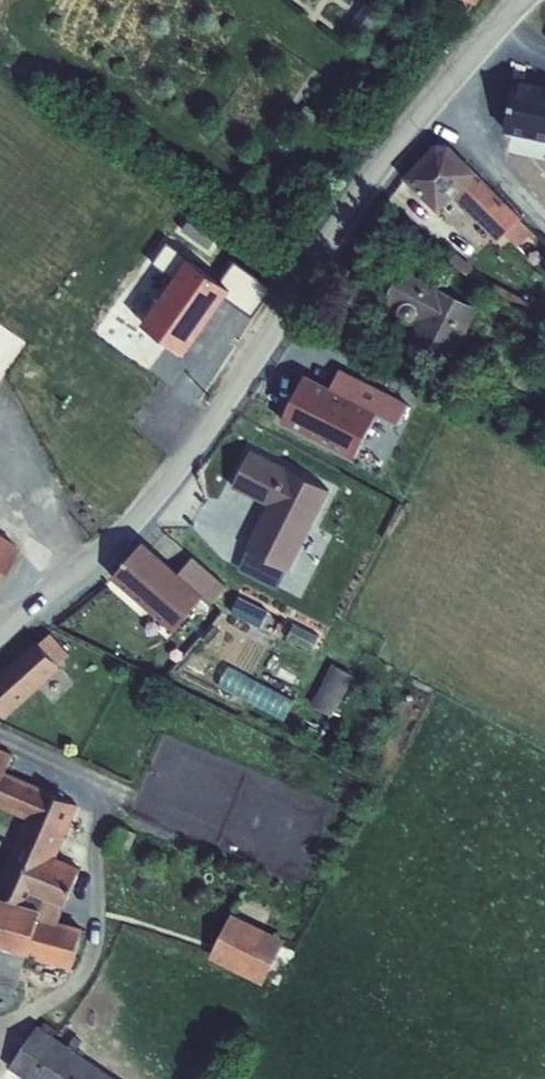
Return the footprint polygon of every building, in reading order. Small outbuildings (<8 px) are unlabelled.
[(509,73),(498,128),(544,137),(544,80),(509,73)] [(435,144),(401,178),(436,213),(452,198),(477,223),(479,220),(490,233),(497,242),(505,234),(519,248),(534,233),(476,175),(477,173),(447,145),(435,144)] [(256,316),(276,288),(230,254),(217,273),(195,259),(150,324),(179,345),(218,290),(256,316)] [(434,286),(400,268),(383,302),(397,309),(397,313),(398,317),(404,321),(408,322),(413,321),(415,319),(417,320),(405,343),(447,365),(476,309),(435,287),(434,286)] [(41,356),(0,327),(0,391),(11,399),(41,356)] [(398,421),(409,398),(340,365),(331,383),(301,368),(277,417),(353,454),(375,409),(398,421)] [(246,551),(236,570),(275,590),(285,571),(288,572),(329,491),(249,449),(230,488),(265,505),(243,549),(246,551)] [(17,546),(0,535),(0,571),(17,546)] [(169,571),(139,546),(108,578),(145,611),(142,614),(160,631),(165,626),(174,633),(205,600),(212,606),(229,588),(194,556),(188,563),(182,558),(169,571)] [(265,621),(234,604),(226,619),(257,636),(265,621)] [(75,651),(50,624),(0,672),(0,710),(6,717),(75,651)] [(352,674),(332,664),(311,703),(331,714),(352,674)] [(261,676),(250,696),(287,716),(298,696),(261,676)] [(10,759),(0,754),(0,810),(19,817),(22,826),(0,880),(0,990),(15,994),(25,954),(30,955),(29,959),(70,969),(81,927),(58,921),(79,868),(55,858),(77,806),(71,803),(77,788),(55,778),(49,791),(4,772),(10,759)] [(265,979),(285,932),(228,909),(209,957),(265,979)] [(37,1026),(9,1068),(24,1078),(114,1078),(73,1051),(80,1041),(74,1037),(66,1045),(52,1036),(56,1031),(44,1022),(40,1028),(37,1026)]
